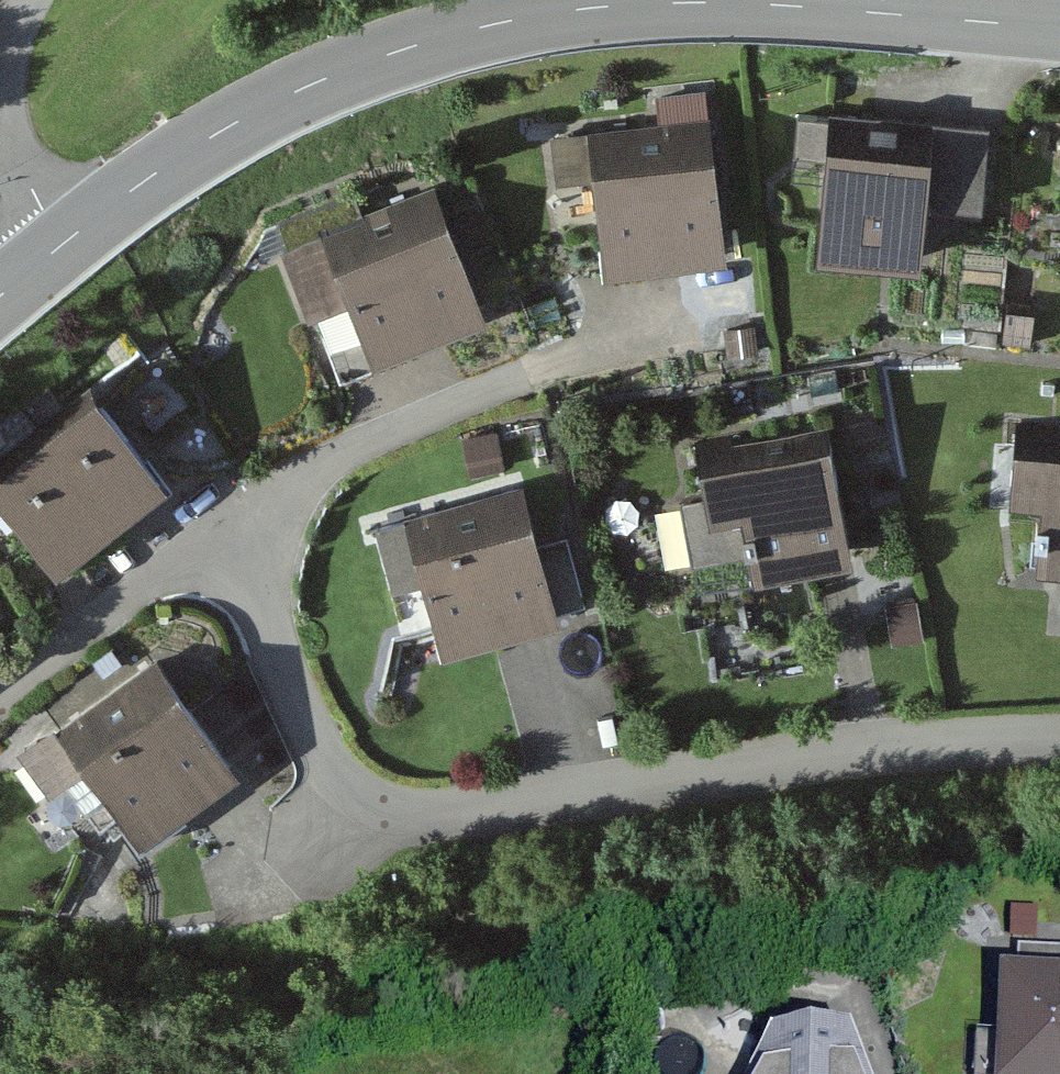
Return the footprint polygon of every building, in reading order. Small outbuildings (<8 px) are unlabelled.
[(658,90),(660,114),(710,108),(708,84),(658,90)] [(660,114),(586,123),(603,270),(728,255),(710,108),(660,114)] [(827,152),(828,131),(828,114),(798,112),(796,150),(827,152)] [(935,117),(932,138),(928,194),(983,199),(991,123),(935,117)] [(932,138),(828,131),(827,152),(818,253),(923,261),(928,194),(932,138)] [(323,231),(285,246),(338,376),(491,315),(449,212),(334,258),(323,231)] [(1035,309),(1007,306),(1004,337),(1031,340),(1035,309)] [(754,322),(724,326),(727,350),(757,347),(754,322)] [(95,381),(42,423),(121,522),(174,480),(95,381)] [(42,423),(0,457),(0,483),(64,566),(121,522),(42,423)] [(499,428),(464,434),(471,472),(505,465),(499,428)] [(831,434),(701,457),(707,495),(680,500),(691,560),(746,550),(750,571),(852,553),(831,434)] [(1015,434),(1009,492),(1043,496),(1037,558),(1059,560),(1059,439),(1015,434)] [(524,483),(375,521),(392,586),(424,577),(442,644),(558,614),(557,609),(540,545),(524,483)] [(567,537),(540,545),(557,609),(585,602),(567,537)] [(918,597),(885,602),(892,641),(925,636),(918,597)] [(242,766),(163,653),(21,752),(67,818),(109,788),(143,835),(242,766)] [(1038,913),(1010,912),(1010,940),(1037,940),(1038,913)] [(1003,964),(999,1032),(997,1073),(1059,1073),(1059,967),(1003,964)] [(771,1027),(748,1073),(872,1073),(857,1029),(771,1027)] [(999,1032),(976,1031),(975,1073),(997,1073),(999,1032)]
